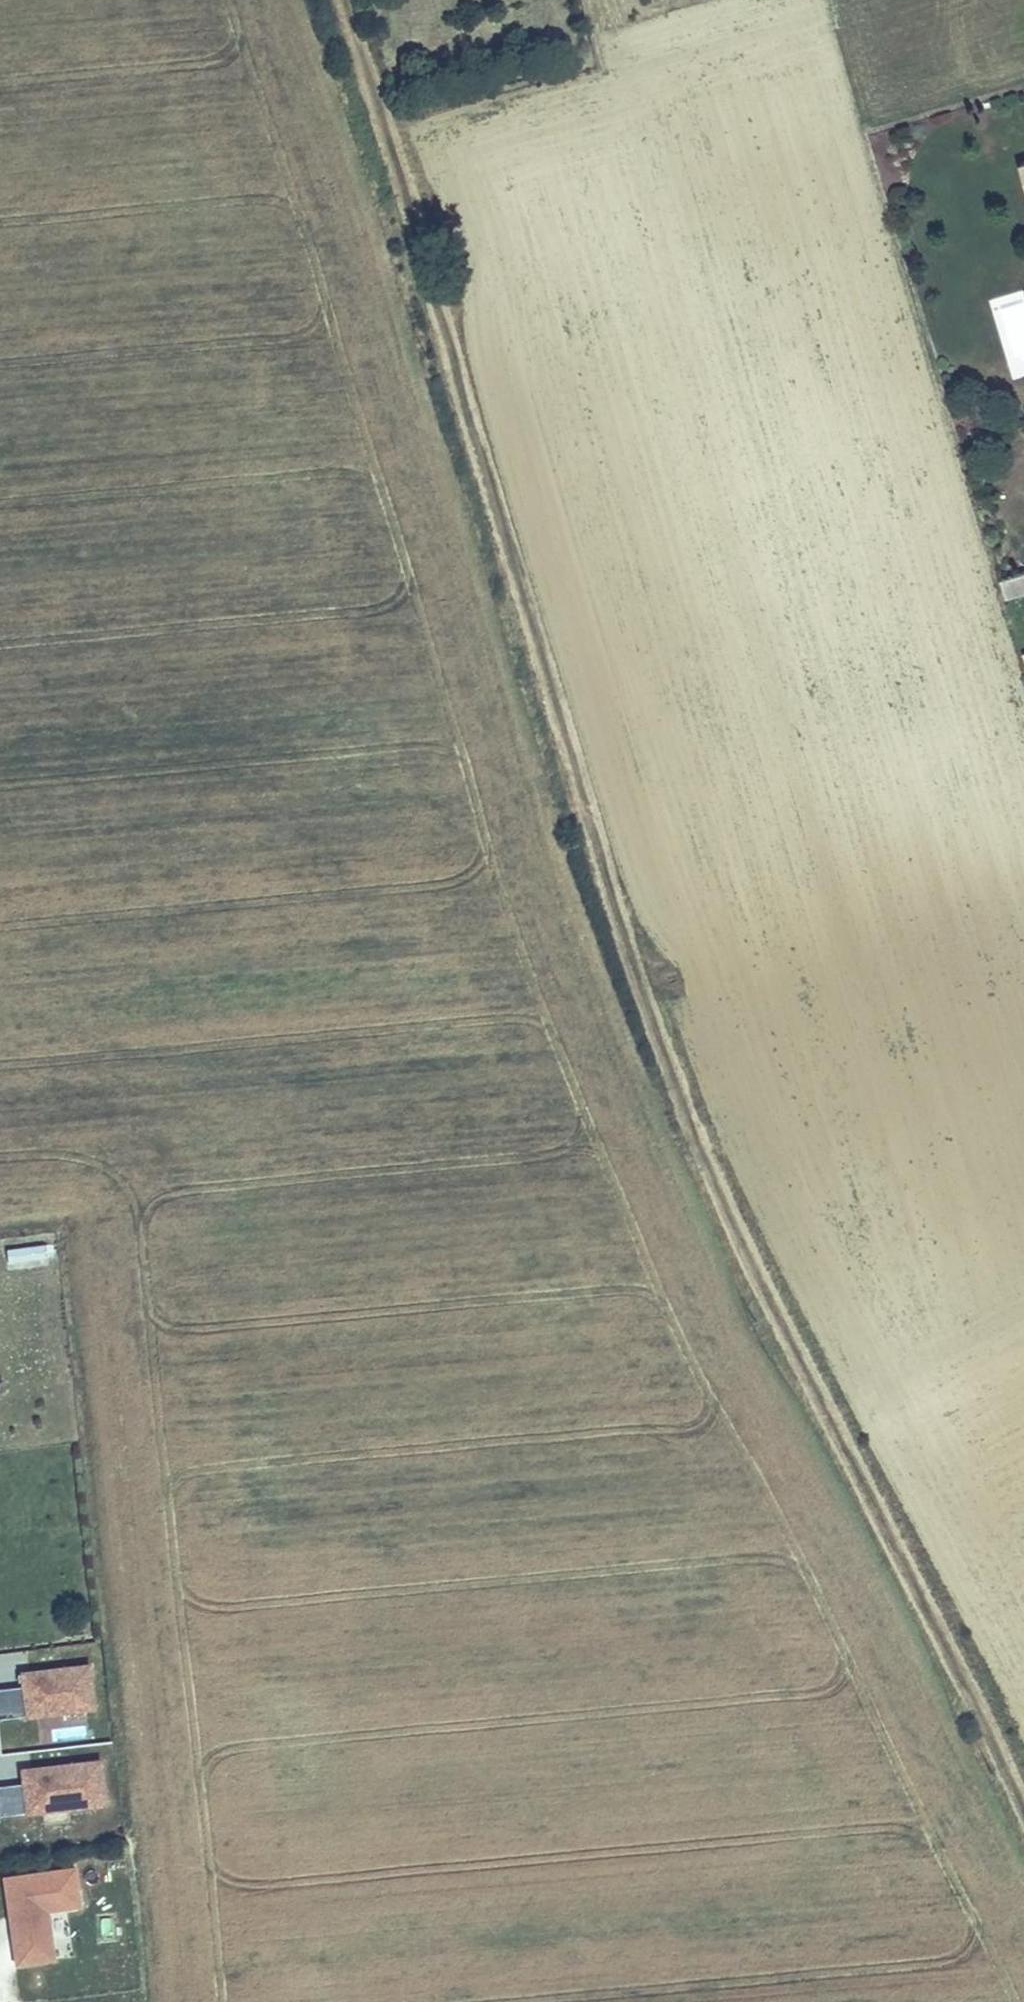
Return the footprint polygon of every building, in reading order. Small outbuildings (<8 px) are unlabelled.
[(1005,592),(1023,587),(1023,570),(1001,577),(1005,592)] [(8,1271),(48,1265),(45,1245),(5,1251),(8,1271)] [(0,1688),(0,1720),(93,1712),(87,1667),(21,1675),(23,1687),(0,1688)] [(0,1788),(0,1819),(105,1806),(99,1761),(21,1771),(23,1785),(0,1788)] [(88,1909),(82,1871),(11,1881),(15,1904),(19,1903),(25,1945),(21,1946),(24,1968),(62,1962),(55,1913),(88,1909)] [(25,1945),(19,1903),(15,1904),(21,1946),(25,1945)]
